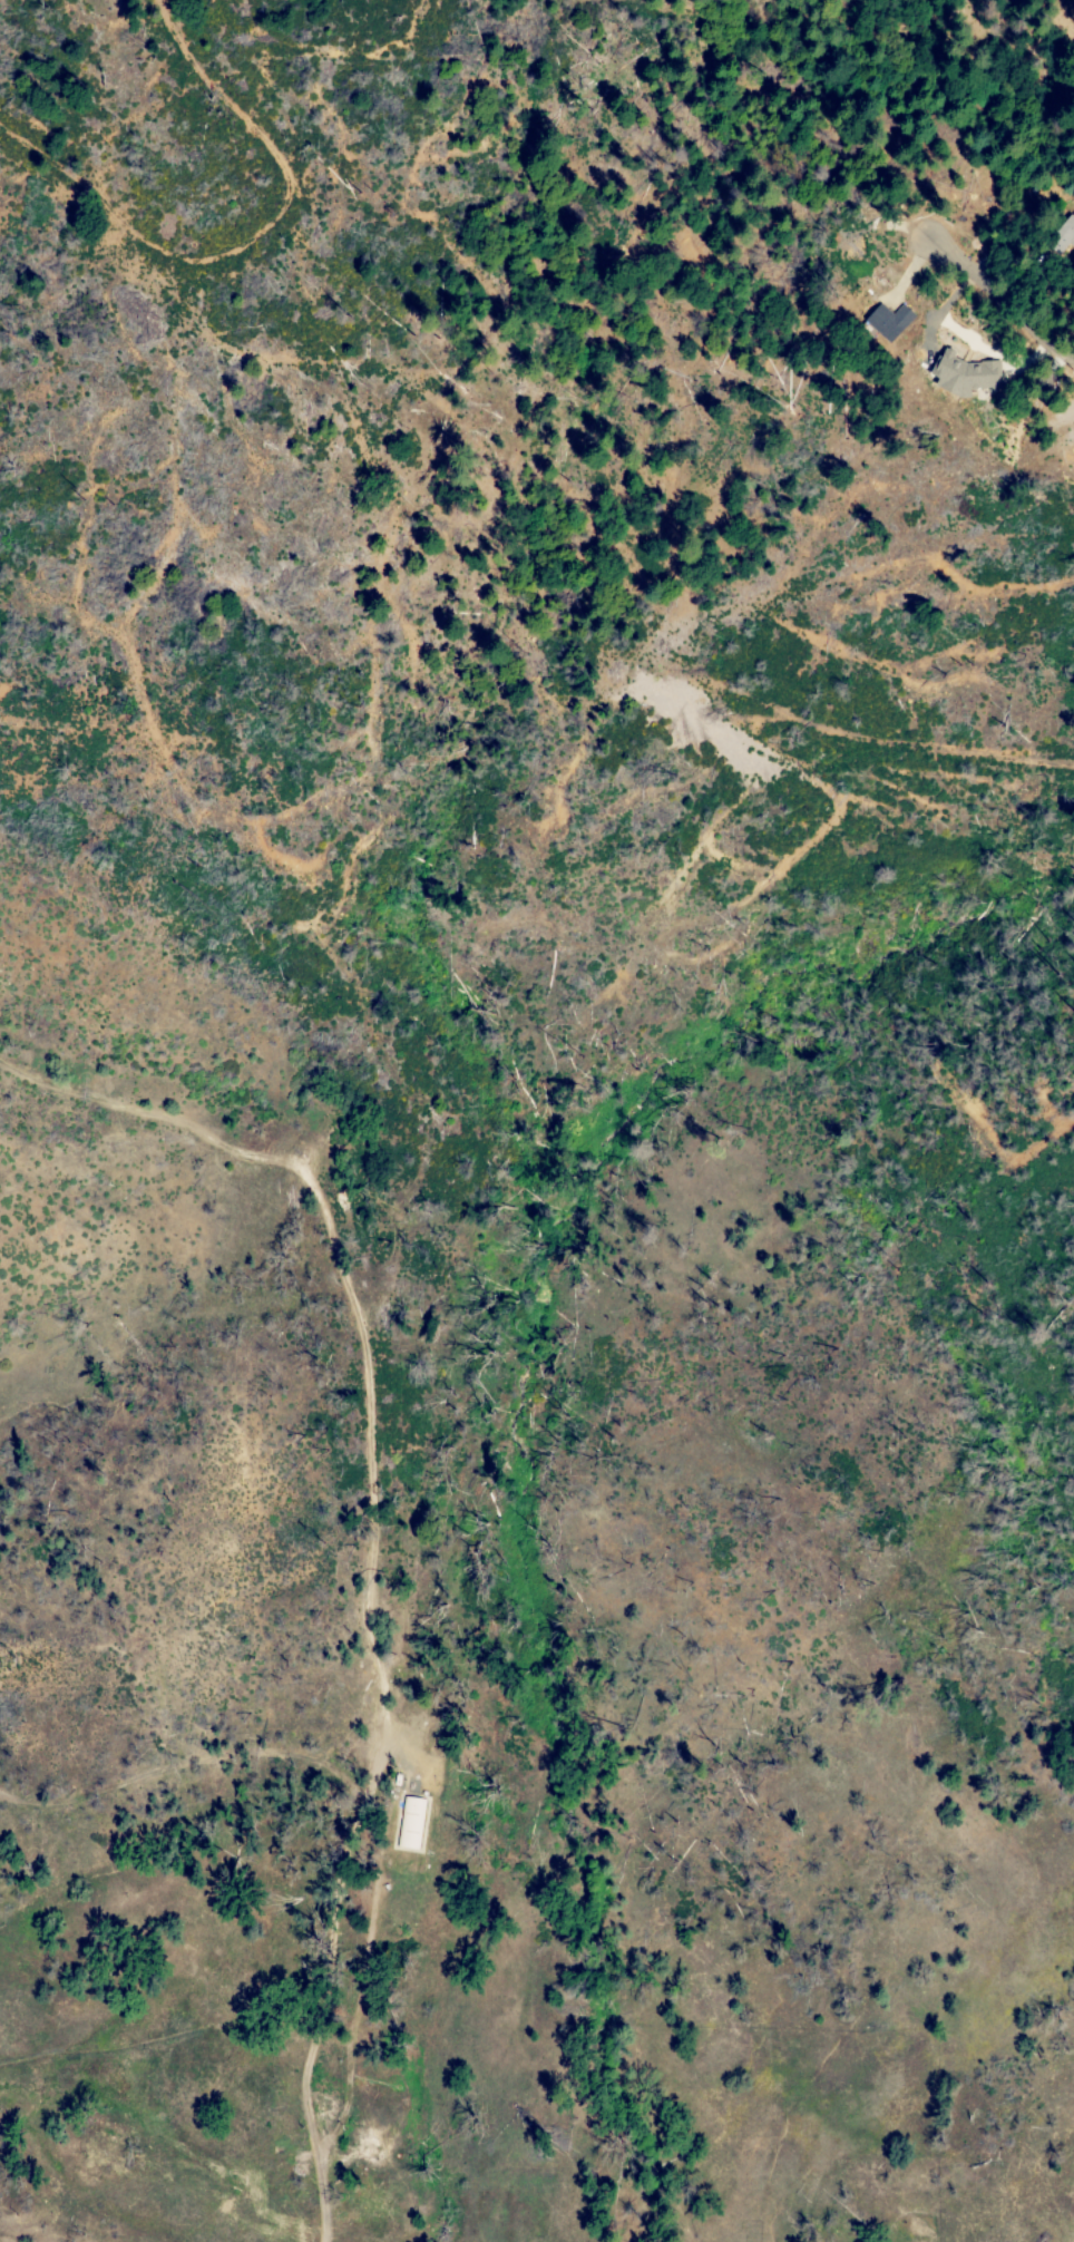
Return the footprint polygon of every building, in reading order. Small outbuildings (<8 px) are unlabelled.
[(1047,240),(1060,249),(1065,243),(1073,249),(1073,216),(1067,211),(1047,240)] [(888,342),(913,315),(900,303),(891,313),(878,301),(862,318),(888,342)] [(998,360),(962,361),(952,357),(952,351),(939,346),(928,374),(935,376),(931,385),(957,395),(966,395),(969,387),(992,386),(999,370),(998,360)]
